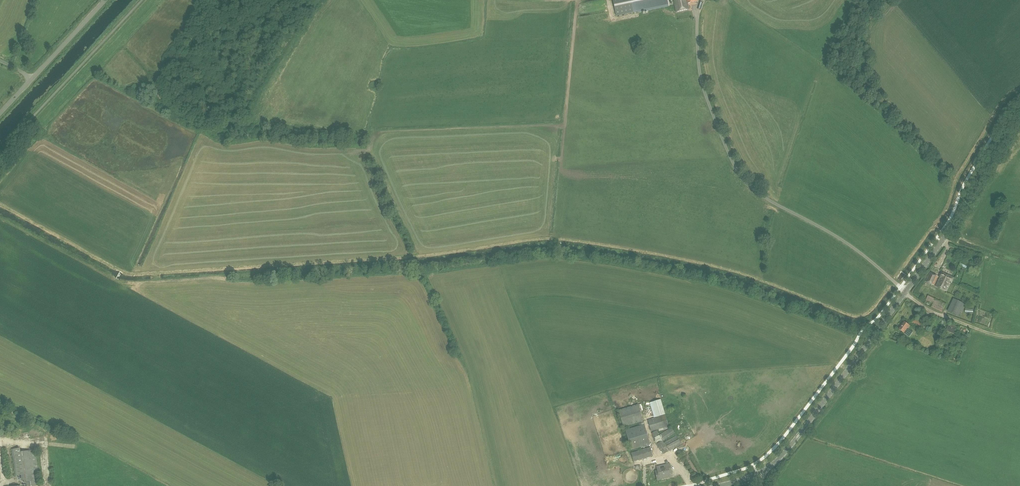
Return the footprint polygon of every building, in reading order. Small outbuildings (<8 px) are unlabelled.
[(668,4),(667,0),(613,0),(616,15),(668,4)] [(676,12),(689,9),(687,3),(698,1),(698,0),(674,0),(676,12)] [(940,277),(939,280),(942,282),(944,279),(950,282),(951,283),(954,278),(941,272),(939,277),(940,277)] [(930,273),(925,282),(934,286),(938,276),(930,273)] [(946,291),(950,282),(944,279),(942,282),(939,280),(936,286),(946,291)] [(943,310),(946,303),(929,295),(926,301),(933,305),(932,306),(943,310)] [(966,304),(954,298),(947,311),(960,318),(966,304)] [(918,327),(922,329),(924,326),(921,323),(915,319),(912,323),(918,327)] [(910,330),(908,329),(910,326),(904,322),(898,329),(906,335),(910,330)] [(947,331),(953,333),(956,334),(959,327),(949,324),(947,331)] [(661,397),(653,400),(657,415),(666,412),(661,397)] [(650,444),(638,405),(619,410),(631,450),(650,444)] [(669,428),(669,426),(665,415),(648,420),(651,431),(658,429),(659,431),(669,428)] [(671,427),(660,435),(663,441),(675,433),(671,427)] [(659,435),(654,438),(653,438),(660,451),(661,450),(666,447),(663,441),(660,435),(659,435)] [(681,444),(677,436),(664,442),(669,451),(681,444)] [(631,453),(633,461),(653,456),(650,447),(631,453)] [(21,452),(20,448),(12,449),(16,475),(23,474),(24,482),(26,482),(27,485),(29,485),(40,485),(35,450),(21,452)] [(773,465),(777,469),(784,462),(780,458),(773,465)] [(656,467),(657,471),(655,471),(657,480),(670,477),(669,473),(672,473),(670,464),(656,467)]
